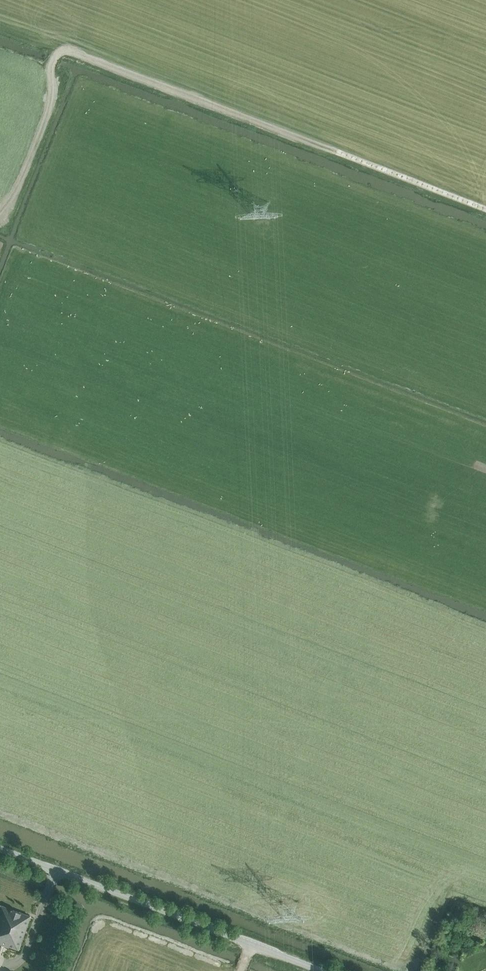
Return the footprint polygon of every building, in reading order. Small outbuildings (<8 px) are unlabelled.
[(9,947),(10,946),(19,950),(31,916),(0,905),(0,906),(0,944),(9,947)]
